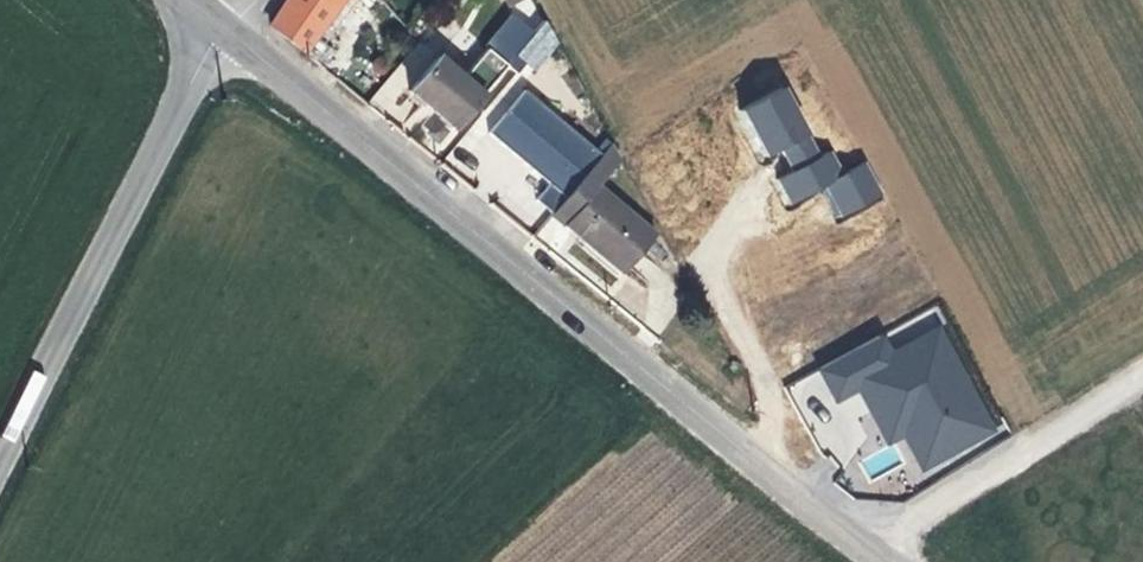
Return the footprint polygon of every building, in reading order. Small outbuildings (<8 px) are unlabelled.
[(273,26),(301,50),(340,0),(289,0),(273,26)] [(561,37),(542,22),(537,28),(513,10),(486,46),(529,79),(561,37)] [(488,49),(465,78),(484,94),(508,66),(488,49)] [(456,128),(484,94),(465,78),(439,56),(411,91),(456,128)] [(789,85),(743,106),(767,156),(782,149),(793,171),(776,179),(789,206),(825,190),(839,220),(884,198),(867,161),(844,172),(832,149),(821,154),(789,85)] [(538,200),(554,213),(604,154),(525,90),(497,124),(500,124),(500,140),(552,183),(538,200)] [(598,190),(627,152),(614,141),(604,154),(554,213),(628,273),(657,237),(598,190)] [(938,309),(785,381),(807,427),(833,415),(829,406),(860,391),(887,448),(861,460),(869,476),(909,457),(918,476),(999,438),(938,309)]
